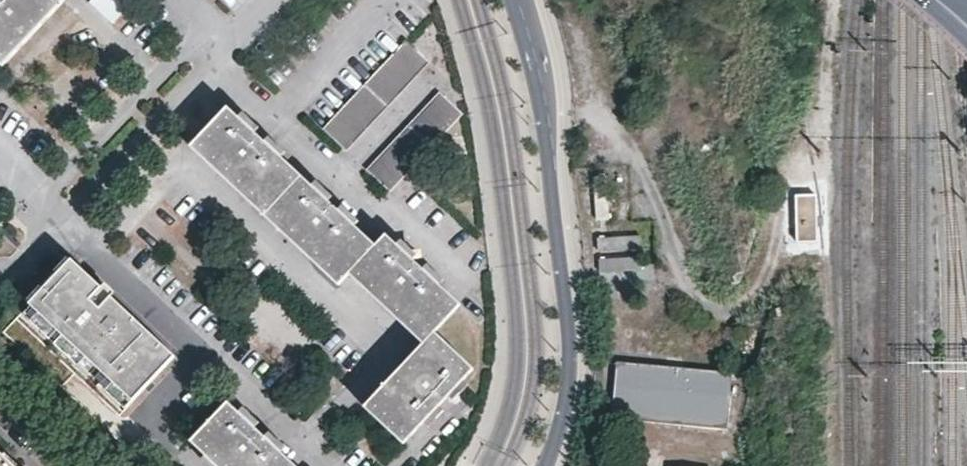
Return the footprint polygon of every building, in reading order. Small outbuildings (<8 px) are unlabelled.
[(3,64),(63,0),(0,0),(0,62),(3,64)] [(406,40),(323,129),(346,150),(428,61),(406,40)] [(442,93),(369,171),(391,192),(464,114),(442,93)] [(375,244),(228,106),(190,146),(338,284),(349,273),(423,342),(364,406),(404,442),(474,368),(435,331),(460,303),(385,233),(375,244)] [(594,177),(597,220),(610,219),(607,176),(594,177)] [(815,194),(795,194),(797,241),(817,241),(815,194)] [(640,236),(598,240),(599,252),(640,248),(641,248),(640,236)] [(641,257),(600,261),(601,272),(642,269),(641,257)] [(70,261),(56,275),(57,276),(68,286),(78,276),(82,271),(70,261)] [(82,271),(78,276),(95,292),(99,287),(82,271)] [(56,275),(29,304),(30,305),(57,276),(56,275)] [(77,311),(95,292),(78,276),(68,286),(57,276),(30,305),(76,348),(95,328),(77,311)] [(95,292),(77,311),(95,328),(96,329),(119,306),(99,287),(95,292)] [(29,304),(26,307),(74,353),(77,349),(76,348),(30,305),(29,304)] [(77,349),(96,329),(95,328),(76,348),(77,349)] [(733,372),(620,360),(614,417),(728,428),(733,372)] [(228,402),(190,441),(216,465),(297,465),(228,402)] [(0,454),(0,465),(13,465),(0,454)]
